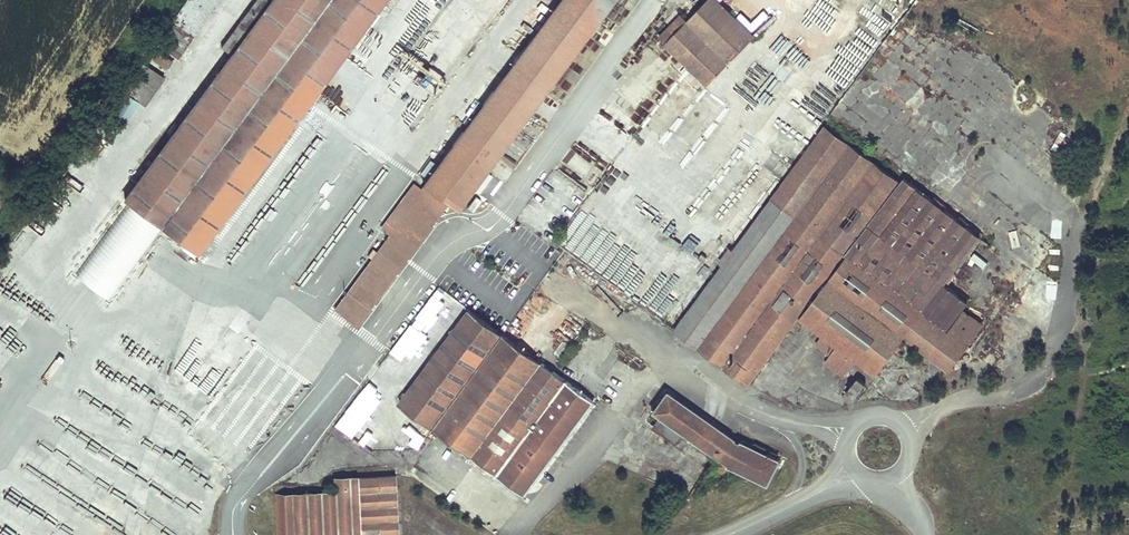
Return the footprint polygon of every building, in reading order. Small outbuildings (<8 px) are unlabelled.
[(224,46),(232,54),(125,198),(198,252),(379,7),(388,13),(398,0),(257,0),(224,46)] [(158,43),(180,58),(191,42),(184,37),(199,14),(207,19),(220,0),(187,0),(158,43)] [(420,189),(414,184),(388,220),(396,226),(391,234),(336,309),(358,325),(449,203),(457,210),(614,0),(561,0),(420,189)] [(490,16),(501,3),(497,0),(490,0),(482,9),(490,16)] [(728,62),(754,36),(717,0),(708,0),(687,21),(686,22),(728,62)] [(184,37),(191,42),(207,19),(199,14),(184,37)] [(687,21),(682,16),(660,38),(707,84),(728,62),(686,22),(687,21)] [(150,44),(145,52),(166,67),(172,59),(150,44)] [(142,63),(124,90),(128,93),(140,101),(146,105),(164,77),(142,63)] [(140,101),(128,93),(111,117),(123,126),(140,101)] [(749,384),(799,316),(824,333),(817,343),(830,354),(824,362),(843,376),(849,368),(859,376),(842,396),(850,402),(866,382),(869,384),(905,336),(919,347),(933,358),(947,368),(950,370),(968,345),(947,330),(962,309),(970,300),(961,293),(959,295),(944,284),(980,237),(905,179),(901,184),(824,127),(675,329),(749,384)] [(490,171),(477,184),(491,197),(503,184),(490,171)] [(396,226),(388,220),(382,227),(391,234),(396,226)] [(434,284),(382,367),(399,378),(441,311),(451,317),(461,301),(434,284)] [(593,401),(531,355),(470,309),(400,403),(524,495),(593,401)] [(947,330),(968,345),(983,325),(962,309),(947,330)] [(182,384),(196,395),(240,335),(225,325),(182,384)] [(916,381),(929,391),(947,368),(933,358),(916,381)] [(335,424),(365,446),(380,426),(368,417),(380,401),(362,387),(335,424)] [(660,416),(667,421),(681,432),(679,434),(680,434),(710,456),(714,450),(723,456),(722,458),(734,464),(732,468),(765,485),(778,458),(768,452),(767,455),(740,442),(739,445),(732,441),(733,439),(667,391),(653,411),(660,416)] [(667,421),(660,416),(652,426),(674,442),(680,434),(679,434),(681,432),(667,421)] [(410,442),(416,448),(426,436),(407,421),(393,437),(405,448),(410,442)] [(719,461),(715,468),(711,476),(721,482),(729,466),(719,461)] [(276,517),(277,534),(319,534),(361,533),(361,528),(360,521),(381,521),(381,528),(381,534),(397,534),(393,476),(335,479),(336,493),(275,496),(276,517)]
